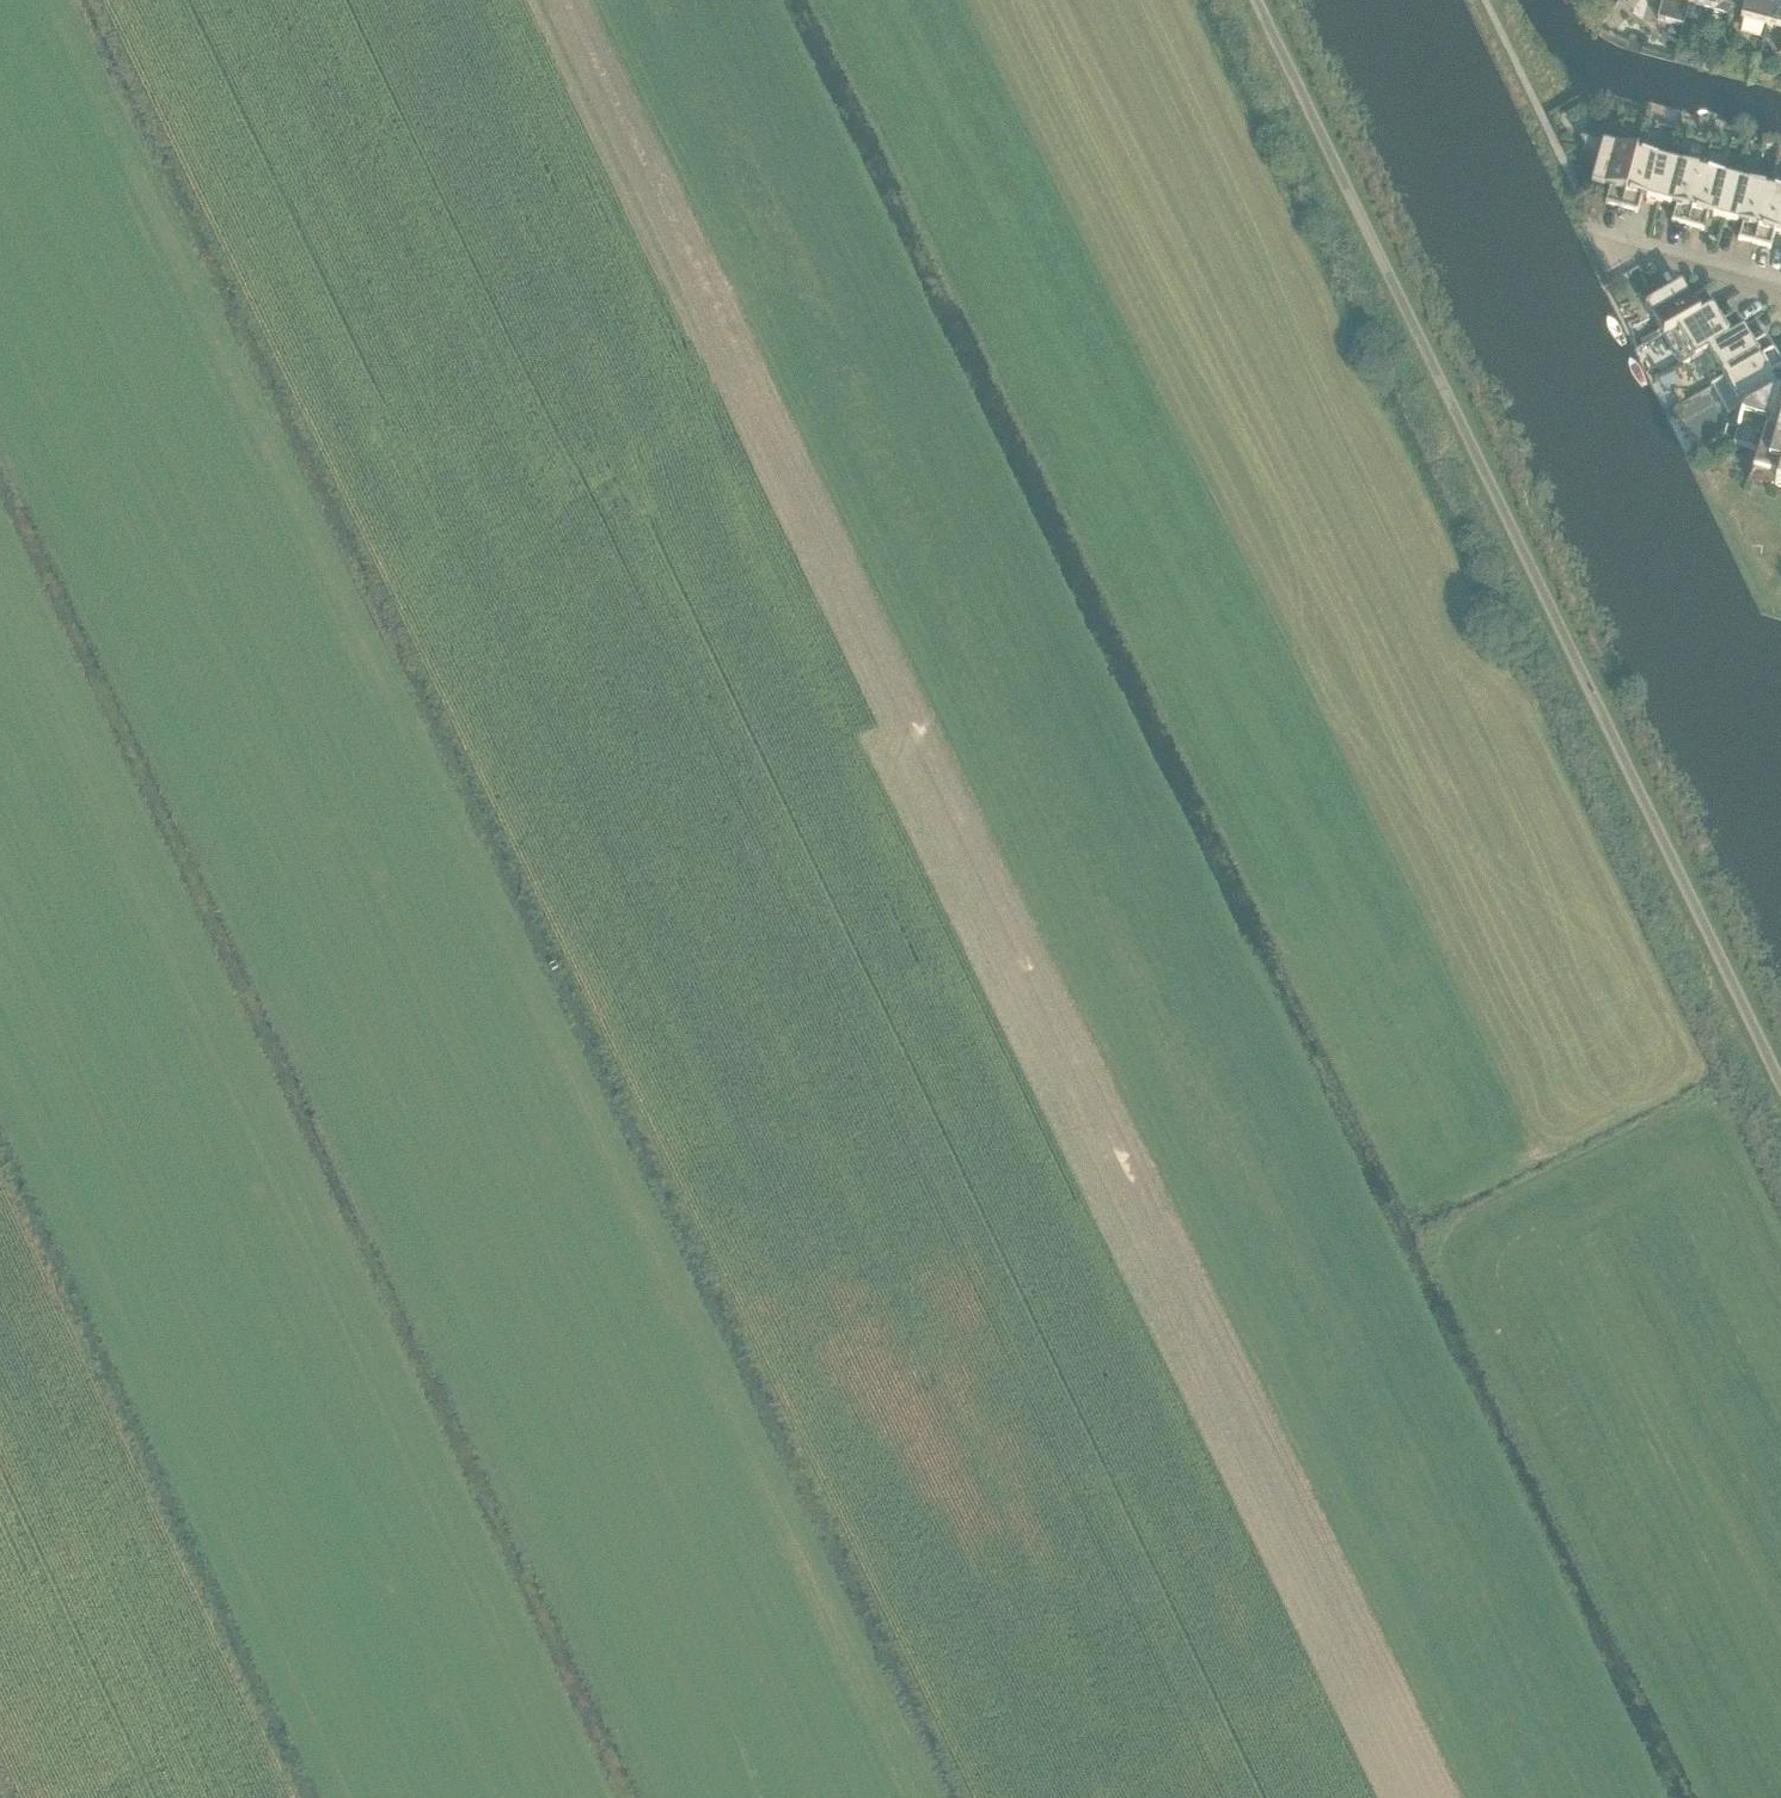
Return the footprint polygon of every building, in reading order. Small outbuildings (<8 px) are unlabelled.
[(1690,0),(1662,0),(1657,19),(1683,26),(1689,5),(1690,0)] [(1708,10),(1728,15),(1730,6),(1732,0),(1690,0),(1689,5),(1708,10)] [(1740,19),(1766,26),(1773,0),(1732,0),(1730,6),(1743,9),(1740,19)] [(1766,26),(1780,30),(1780,0),(1773,0),(1766,26)] [(1609,189),(1605,204),(1621,208),(1636,152),(1580,137),(1580,138),(1596,166),(1591,184),(1609,189)] [(1636,152),(1621,208),(1637,213),(1641,197),(1658,202),(1669,161),(1636,152)] [(1675,207),(1671,222),(1687,226),(1702,171),(1669,161),(1658,202),(1675,207)] [(1702,171),(1687,226),(1704,231),(1708,215),(1725,220),(1736,180),(1702,171)] [(1742,225),(1738,240),(1754,244),(1769,189),(1736,180),(1725,220),(1742,225)] [(1754,244),(1770,249),(1774,233),(1780,235),(1780,192),(1769,189),(1754,244)] [(1663,337),(1664,336),(1676,329),(1676,328),(1713,308),(1704,293),(1690,301),(1681,285),(1668,292),(1660,277),(1659,278),(1661,281),(1638,294),(1663,337)] [(1713,308),(1676,328),(1676,329),(1664,336),(1680,365),(1706,350),(1707,351),(1744,330),(1735,315),(1721,323),(1713,308)] [(1714,386),(1724,380),(1774,351),(1766,337),(1752,344),(1744,330),(1707,351),(1713,362),(1709,377),(1714,386)] [(1774,351),(1724,380),(1741,411),(1778,389),(1769,374),(1780,367),(1780,363),(1774,351)] [(1780,487),(1780,390),(1778,389),(1741,411),(1736,431),(1732,445),(1757,451),(1752,472),(1776,479),(1774,486),(1780,487)] [(1726,428),(1722,442),(1732,445),(1736,431),(1726,428)]
